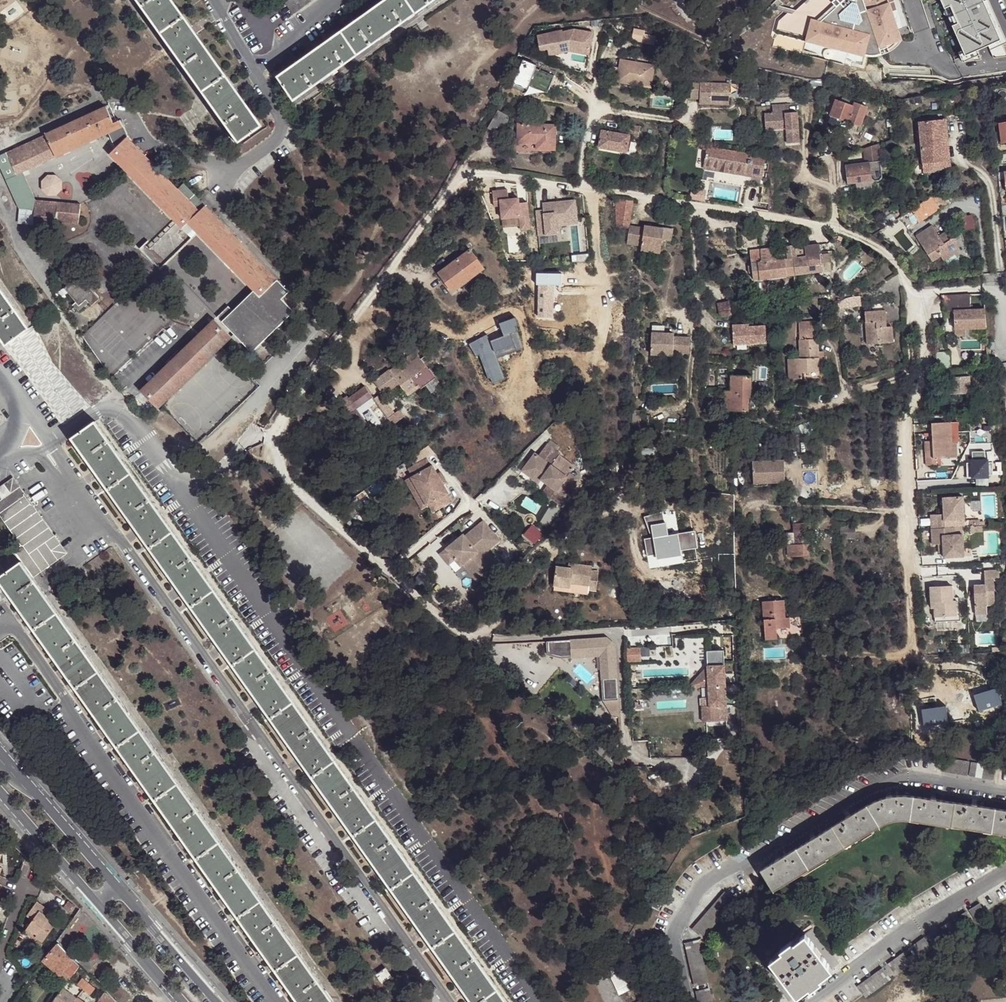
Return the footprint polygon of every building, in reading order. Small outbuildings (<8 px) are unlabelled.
[(173,4),(170,0),(134,0),(139,7),(149,21),(173,4)] [(284,3),(292,14),(311,0),(288,0),(284,3)] [(381,2),(339,32),(356,56),(398,27),(413,15),(403,0),(384,0),(381,2)] [(413,15),(435,0),(403,0),(413,15)] [(776,33),(864,56),(865,55),(869,56),(871,56),(873,56),(875,56),(878,55),(882,54),(879,47),(901,40),(898,30),(909,26),(901,0),(808,0),(803,4),(801,12),(806,14),(805,18),(788,14),(780,20),(776,33)] [(945,8),(950,6),(958,23),(952,25),(963,51),(965,55),(977,50),(988,45),(1001,39),(984,0),(941,0),(945,8)] [(1001,39),(988,45),(991,50),(1005,43),(1005,38),(989,0),(984,0),(1001,39)] [(191,81),(215,63),(173,4),(149,21),(191,81)] [(782,12),(788,14),(805,18),(806,14),(801,12),(803,4),(797,10),(787,7),(782,12)] [(950,6),(945,8),(952,25),(958,23),(950,6)] [(561,31),(537,36),(540,50),(548,49),(549,55),(570,51),(589,55),(593,32),(575,29),(562,32),(561,31)] [(630,41),(652,45),(653,36),(642,34),(642,30),(632,29),(630,41)] [(339,32),(311,52),(276,77),(293,102),(328,77),(356,56),(339,32)] [(977,50),(965,55),(963,51),(959,52),(963,62),(970,59),(980,55),(977,50)] [(536,64),(523,59),(516,77),(514,83),(528,88),(529,85),(530,81),(549,88),(555,74),(556,70),(536,63),(536,64)] [(615,79),(615,83),(647,88),(650,66),(618,61),(617,69),(611,68),(610,78),(615,79)] [(215,63),(191,81),(212,110),(235,143),(259,125),(235,92),(215,63)] [(730,82),(691,80),(690,95),(700,95),(699,100),(729,102),(730,82)] [(530,81),(529,85),(548,92),(549,88),(530,81)] [(990,87),(991,99),(1005,98),(1005,85),(990,87)] [(830,114),(861,125),(867,106),(856,102),(855,105),(836,99),(830,114)] [(788,103),(772,104),(773,111),(769,112),(769,113),(764,113),(766,128),(787,126),(788,142),(799,141),(797,111),(788,112),(788,103)] [(6,179),(24,172),(109,133),(123,126),(121,121),(113,123),(106,107),(0,155),(0,165),(6,179)] [(496,113),(487,131),(496,136),(506,119),(496,113)] [(923,172),(949,169),(948,159),(944,160),(942,145),(946,145),(944,120),(918,123),(923,172)] [(624,121),(622,131),(601,128),(599,144),(626,149),(629,132),(638,134),(640,124),(624,121)] [(554,150),(554,125),(516,124),(516,143),(535,143),(535,150),(554,150)] [(109,133),(116,148),(127,138),(123,126),(109,133)] [(187,233),(192,228),(253,291),(268,307),(280,296),(282,299),(289,292),(194,194),(188,200),(127,138),(116,148),(110,154),(130,175),(175,221),(187,233)] [(878,142),(863,147),(865,161),(880,160),(878,142)] [(760,154),(709,144),(708,151),(707,151),(706,156),(707,156),(705,163),(704,168),(715,170),(714,179),(745,185),(746,182),(760,185),(762,174),(765,155),(760,154)] [(865,161),(845,163),(847,183),(855,182),(856,185),(871,184),(874,180),(879,179),(882,176),(880,160),(865,161)] [(34,209),(33,224),(56,225),(56,220),(78,221),(79,206),(79,202),(36,199),(24,172),(6,179),(19,208),(34,209)] [(49,175),(43,181),(44,189),(49,195),(57,194),(62,188),(62,181),(56,175),(49,175)] [(500,190),(492,191),(494,206),(501,206),(502,218),(520,217),(521,230),(530,229),(528,202),(519,203),(519,198),(508,199),(508,193),(500,194),(500,190)] [(945,195),(931,196),(938,206),(945,206),(945,195)] [(931,196),(911,210),(919,222),(939,208),(938,206),(931,196)] [(632,202),(616,199),(617,225),(628,227),(632,202)] [(575,200),(542,203),(543,210),(543,214),(535,214),(538,236),(557,234),(556,225),(570,224),(569,219),(577,218),(575,200)] [(18,223),(33,224),(34,209),(19,208),(18,223)] [(973,216),(962,216),(962,229),(973,229),(973,216)] [(187,233),(175,221),(151,244),(148,240),(140,248),(159,268),(191,237),(187,233)] [(950,245),(954,243),(947,232),(939,237),(932,226),(916,236),(932,261),(941,255),(944,261),(955,253),(950,245)] [(662,241),(663,229),(643,227),(642,230),(628,227),(626,245),(640,247),(640,252),(660,254),(662,241)] [(662,241),(664,241),(670,242),(671,231),(663,229),(662,241)] [(955,242),(954,243),(950,245),(955,253),(960,250),(955,242)] [(772,248),(750,250),(753,278),(759,277),(760,278),(775,277),(832,270),(830,255),(821,256),(820,245),(805,246),(806,257),(796,258),(795,245),(787,246),(788,259),(773,260),(772,248)] [(468,249),(436,273),(450,292),(482,268),(468,249)] [(64,286),(74,300),(77,303),(85,298),(88,302),(91,305),(100,298),(84,277),(76,283),(73,279),(64,286)] [(6,345),(30,328),(6,294),(0,285),(0,336),(6,345)] [(236,337),(268,307),(253,291),(234,310),(229,305),(217,317),(233,334),(236,337)] [(969,294),(939,296),(939,299),(941,299),(942,311),(952,311),(953,329),(985,326),(983,309),(970,310),(969,294)] [(282,299),(280,296),(268,307),(236,337),(251,353),(294,311),(282,299)] [(844,297),(838,303),(839,308),(856,306),(855,296),(844,297)] [(77,303),(74,300),(71,302),(77,311),(88,302),(85,298),(77,303)] [(730,301),(719,302),(721,314),(731,314),(730,301)] [(867,345),(893,343),(892,329),(886,329),(885,312),(865,314),(867,345)] [(230,336),(214,320),(199,334),(141,390),(157,407),(160,404),(230,336)] [(748,323),(732,325),(735,351),(750,350),(749,342),(767,340),(766,324),(749,325),(748,323)] [(799,329),(799,340),(817,339),(816,328),(799,329)] [(674,334),(651,333),(650,354),(673,355),(673,358),(689,359),(690,339),(674,337),(674,334)] [(817,339),(799,340),(800,359),(786,360),(787,380),(801,379),(801,373),(808,372),(808,370),(818,370),(817,362),(817,352),(817,339)] [(374,384),(393,410),(407,400),(420,391),(421,391),(436,381),(430,371),(429,372),(427,369),(435,364),(429,356),(422,361),(417,354),(403,363),(403,364),(374,384)] [(964,369),(948,369),(948,377),(964,377),(964,369)] [(730,411),(748,411),(748,399),(751,399),(751,375),(731,375),(730,391),(724,391),(723,404),(730,404),(730,411)] [(964,377),(948,377),(949,394),(968,394),(968,377),(964,377)] [(365,389),(337,409),(357,438),(364,441),(365,442),(369,439),(368,439),(374,435),(357,411),(373,399),(365,389)] [(751,399),(748,399),(748,411),(756,411),(756,399),(751,399)] [(96,472),(116,501),(140,485),(120,455),(96,420),(71,437),(96,472)] [(930,423),(931,441),(931,452),(924,453),(925,466),(936,465),(935,458),(942,458),(950,458),(949,442),(952,442),(950,422),(930,423)] [(931,452),(931,441),(923,442),(924,453),(931,452)] [(538,455),(552,465),(559,456),(560,454),(546,444),(538,455)] [(526,467),(543,479),(549,484),(565,496),(566,496),(579,479),(570,473),(575,467),(559,456),(552,465),(538,455),(536,454),(526,467)] [(444,484),(438,474),(432,465),(430,466),(426,458),(408,469),(414,477),(429,505),(433,512),(451,502),(446,495),(449,493),(444,484)] [(782,461),(751,462),(752,487),(765,486),(765,483),(783,483),(782,461)] [(540,483),(543,479),(526,467),(524,471),(540,483)] [(446,470),(438,474),(444,484),(452,480),(446,470)] [(421,510),(429,505),(414,477),(405,482),(421,510)] [(36,547),(2,499),(19,486),(12,478),(0,487),(0,513),(21,543),(22,544),(0,560),(0,573),(36,547)] [(565,496),(549,484),(543,492),(560,504),(565,496)] [(140,485),(116,501),(135,527),(140,534),(158,560),(182,543),(164,517),(159,511),(140,485)] [(32,576),(65,552),(19,486),(2,499),(36,547),(0,573),(0,576),(21,561),(32,576)] [(931,516),(932,530),(956,529),(961,529),(960,526),(955,526),(955,521),(960,521),(965,521),(963,498),(943,499),(944,515),(931,516)] [(456,543),(453,539),(438,552),(446,562),(454,556),(455,554),(461,562),(471,575),(491,558),(484,549),(481,546),(495,534),(483,519),(463,534),(465,536),(456,543)] [(810,524),(794,524),(794,533),(795,546),(788,546),(788,557),(808,556),(807,534),(810,534),(810,524)] [(841,526),(841,539),(854,539),(853,526),(841,526)] [(648,537),(656,534),(654,527),(645,530),(648,537)] [(956,529),(932,530),(933,546),(943,546),(944,559),(964,558),(963,536),(956,536),(956,529)] [(461,532),(453,539),(456,543),(465,536),(463,534),(461,532)] [(786,546),(788,546),(795,546),(794,533),(785,534),(786,546)] [(498,538),(495,534),(481,546),(484,549),(498,538)] [(199,617),(223,600),(206,576),(201,569),(182,543),(158,560),(177,586),(182,593),(199,617)] [(495,564),(491,558),(471,575),(475,579),(495,564)] [(41,640),(65,623),(48,599),(43,592),(42,590),(32,576),(21,561),(0,576),(0,583),(7,594),(19,609),(24,616),(41,640)] [(573,569),(568,568),(556,567),(553,586),(555,586),(554,590),(588,594),(589,590),(596,591),(598,572),(591,571),(591,567),(573,564),(573,569)] [(1000,573),(985,574),(986,588),(975,588),(977,617),(988,616),(988,607),(997,607),(995,581),(1001,581),(1000,573)] [(958,618),(956,602),(953,603),(953,588),(932,589),(933,604),(935,604),(935,610),(936,619),(958,618)] [(956,599),(956,602),(958,618),(936,619),(936,624),(962,623),(960,599),(956,599)] [(223,600),(199,617),(218,644),(224,652),(241,675),(265,659),(249,635),(243,627),(223,600)] [(762,601),(764,640),(777,639),(776,629),(789,628),(789,618),(785,618),(784,601),(762,601)] [(66,675),(84,700),(108,683),(90,658),(85,651),(65,623),(41,640),(61,668),(66,675)] [(607,639),(547,641),(547,656),(561,658),(600,657),(601,702),(617,702),(615,646),(607,639)] [(641,648),(629,648),(629,662),(641,662),(641,648)] [(722,654),(705,655),(706,670),(688,689),(688,691),(704,690),(707,690),(708,710),(702,710),(700,711),(701,726),(718,725),(717,710),(725,709),(722,654)] [(261,705),(279,728),(302,712),(286,688),(281,681),(265,659),(241,675),(256,698),(261,705)] [(107,734),(122,755),(147,738),(132,717),(127,709),(108,683),(84,700),(102,727),(107,734)] [(617,702),(601,702),(611,716),(618,718),(617,702)] [(303,764),(321,788),(343,770),(328,747),(325,743),(302,712),(279,728),(301,760),(303,764)] [(145,786),(161,809),(185,793),(169,769),(164,762),(147,738),(122,755),(140,779),(145,786)] [(972,765),(946,762),(945,775),(970,779),(972,765)] [(973,765),(971,779),(996,783),(998,768),(973,765)] [(344,822),(361,845),(386,828),(369,805),(343,770),(321,788),(344,822)] [(187,845),(204,869),(228,852),(211,828),(206,822),(185,793),(161,809),(182,838),(187,845)] [(882,804),(868,810),(880,832),(881,831),(891,827),(902,825),(912,825),(915,800),(908,800),(895,801),(882,804)] [(957,806),(915,800),(912,825),(954,830),(957,806)] [(997,811),(957,806),(954,830),(994,836),(997,811)] [(868,810),(833,829),(845,851),(880,832),(868,810)] [(997,811),(994,836),(1005,837),(1005,812),(997,811)] [(399,900),(424,882),(407,858),(402,851),(386,828),(361,845),(378,868),(382,875),(399,900)] [(833,829),(797,850),(808,872),(845,851),(833,829)] [(808,872),(797,850),(760,870),(773,891),(808,872)] [(228,904),(243,924),(267,907),(253,887),(248,880),(228,852),(204,869),(223,897),(228,904)] [(424,882),(399,900),(419,927),(424,934),(441,958),(465,940),(449,917),(444,909),(424,882)] [(736,900),(725,891),(692,929),(703,938),(736,900)] [(74,904),(69,899),(63,907),(68,911),(74,904)] [(26,929),(36,937),(43,941),(56,922),(46,915),(50,910),(37,901),(26,916),(32,920),(26,929)] [(979,921),(989,915),(982,904),(972,910),(979,921)] [(243,924),(283,979),(307,963),(290,940),(267,907),(243,924)] [(975,923),(968,913),(958,919),(964,930),(975,923)] [(961,932),(954,921),(943,928),(950,939),(961,932)] [(813,928),(805,934),(832,969),(839,964),(813,928)] [(34,938),(36,937),(26,929),(24,931),(34,938)] [(947,941),(940,929),(929,936),(936,948),(947,941)] [(779,947),(781,950),(791,941),(791,940),(793,939),(791,936),(789,938),(785,933),(770,943),(775,950),(779,947)] [(791,941),(781,950),(782,951),(770,960),(797,995),(809,986),(811,988),(822,980),(820,978),(832,969),(805,934),(793,943),(791,941)] [(933,949),(926,938),(910,949),(918,960),(933,949)] [(56,940),(42,959),(60,975),(62,972),(66,968),(74,959),(56,940)] [(472,1001),(500,1001),(506,997),(490,976),(485,968),(465,940),(441,958),(461,986),(466,993),(472,1001)] [(698,940),(686,943),(695,986),(709,982),(698,940)] [(912,964),(904,953),(889,964),(896,975),(912,964)] [(42,959),(41,961),(63,979),(66,975),(62,972),(60,975),(42,959)] [(79,964),(74,959),(66,968),(72,974),(79,964)] [(797,995),(770,960),(763,965),(790,1000),(797,995)] [(332,998),(307,963),(283,979),(298,1001),(335,1001),(332,998)] [(621,963),(608,970),(620,994),(633,988),(621,963)] [(376,974),(382,982),(392,975),(385,967),(376,974)] [(891,979),(883,968),(857,986),(865,997),(891,979)] [(84,989),(88,983),(82,978),(77,984),(84,989)] [(95,988),(88,983),(84,989),(90,994),(95,988)] [(62,988),(51,1001),(74,1001),(76,998),(72,995),(74,992),(71,990),(69,993),(62,988)] [(697,991),(700,1001),(714,1001),(710,988),(697,991)] [(105,991),(100,998),(105,1001),(106,1001),(110,997),(105,991)]
